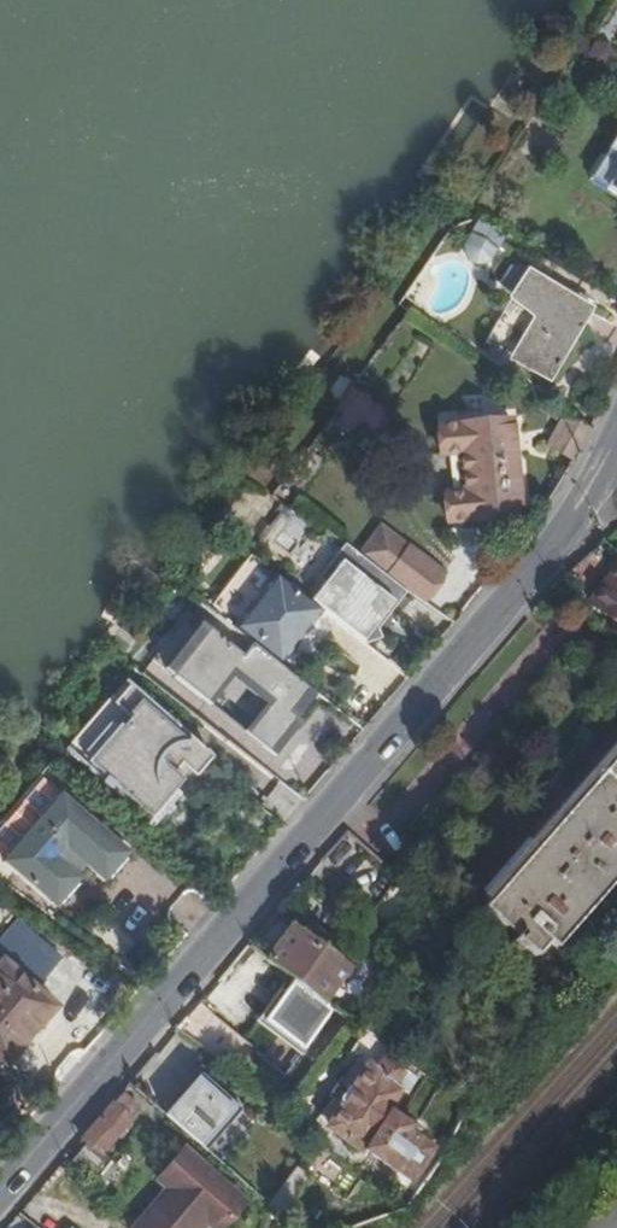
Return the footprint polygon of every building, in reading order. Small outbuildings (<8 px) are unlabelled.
[(588,177),(616,196),(616,133),(588,177)] [(493,262),(506,238),(480,221),(465,245),(464,254),(468,262),(475,266),(485,266),(493,262)] [(487,341),(548,379),(587,312),(520,268),(508,270),(500,284),(504,295),(512,299),(487,341)] [(588,428),(563,412),(546,444),(570,463),(588,428)] [(446,496),(449,522),(519,515),(509,421),(439,428),(442,454),(460,453),(464,495),(446,496)] [(293,510),(297,504),(329,463),(315,453),(279,499),(293,510)] [(406,593),(419,604),(442,576),(409,549),(386,577),(406,593)] [(235,628),(280,664),(311,624),(323,609),(279,573),(235,628)] [(592,611),(616,627),(616,573),(592,611)] [(403,643),(387,661),(408,678),(450,629),(419,604),(406,593),(381,624),(403,643)] [(323,609),(311,624),(316,627),(328,612),(323,609)] [(280,734),(306,690),(180,614),(144,673),(282,755),(277,763),(293,773),(307,750),(280,734)] [(111,692),(63,747),(143,815),(179,775),(173,770),(182,760),(197,773),(214,756),(187,728),(130,679),(115,697),(111,692)] [(482,909),(537,957),(616,866),(616,754),(482,909)] [(278,815),(292,800),(277,787),(263,801),(278,815)] [(84,865),(94,873),(102,881),(128,852),(60,793),(2,859),(55,905),(80,877),(76,873),(84,865)] [(86,882),(94,873),(84,865),(76,873),(80,877),(86,882)] [(250,947),(269,962),(291,931),(275,919),(250,947)] [(291,931),(269,962),(298,983),(323,1001),(347,968),(292,930),(291,931)] [(0,969),(0,1060),(4,1063),(53,1007),(3,965),(0,969)] [(298,983),(269,1022),(308,1050),(337,1011),(323,1001),(298,983)] [(368,1067),(331,1125),(410,1179),(431,1148),(407,1132),(410,1126),(385,1109),(399,1088),(393,1084),(399,1074),(382,1063),(375,1072),(368,1067)] [(169,1116),(210,1152),(246,1111),(205,1075),(169,1116)] [(139,1110),(123,1096),(85,1140),(89,1144),(75,1160),(74,1162),(92,1178),(108,1160),(102,1154),(139,1110)] [(150,1227),(199,1227),(205,1221),(214,1227),(220,1227),(243,1202),(185,1152),(159,1182),(170,1190),(142,1221),(150,1227)] [(271,1207),(286,1221),(316,1181),(299,1169),(271,1207)]
